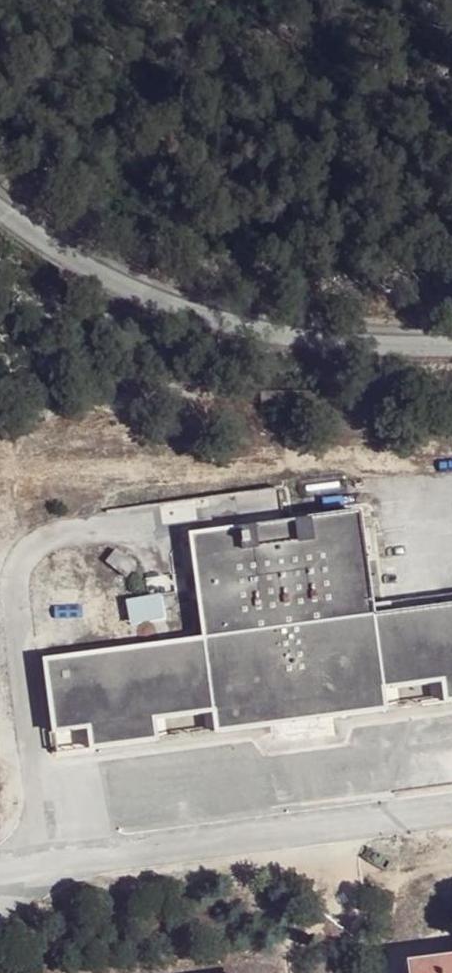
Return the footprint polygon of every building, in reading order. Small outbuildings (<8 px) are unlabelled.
[(132,573),(96,542),(70,570),(104,599),(132,573)] [(398,548),(233,561),(243,666),(69,684),(77,776),(451,736),(451,637),(406,640),(398,548)]
